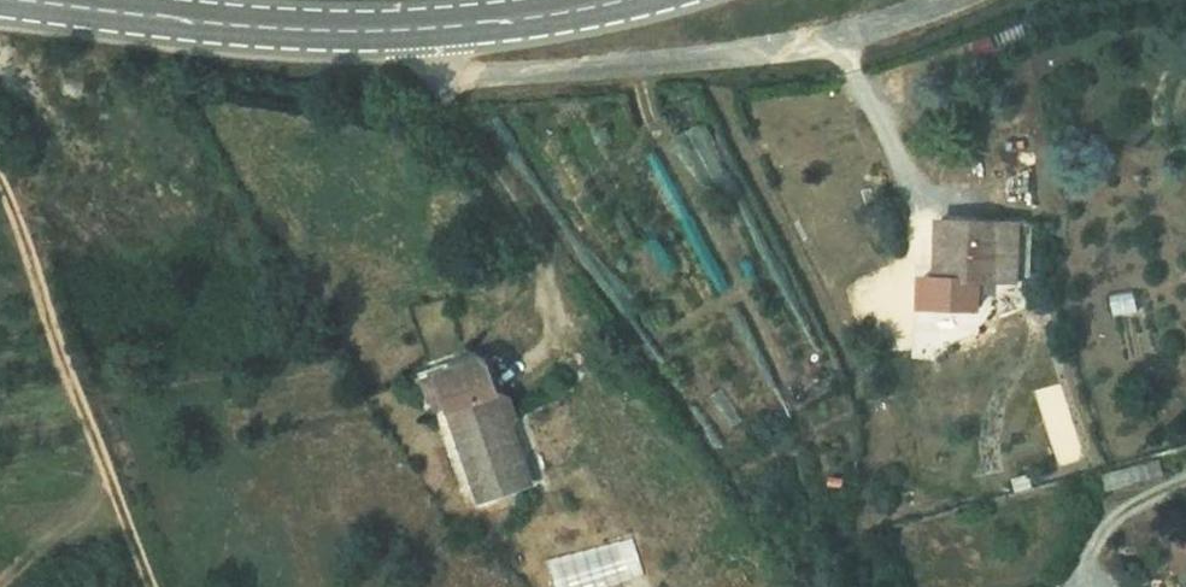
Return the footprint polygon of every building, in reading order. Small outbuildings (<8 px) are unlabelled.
[(1017,183),(948,194),(959,248),(1026,236),(1017,183)] [(438,421),(446,418),(460,413),(475,460),(491,505),(539,488),(528,459),(520,433),(528,430),(525,419),(513,413),(501,379),(490,373),(429,394),(438,421)] [(462,464),(475,460),(460,413),(446,418),(462,464)] [(528,430),(520,433),(528,459),(534,447),(528,430)] [(1168,473),(1163,461),(1106,475),(1109,488),(1168,473)]
